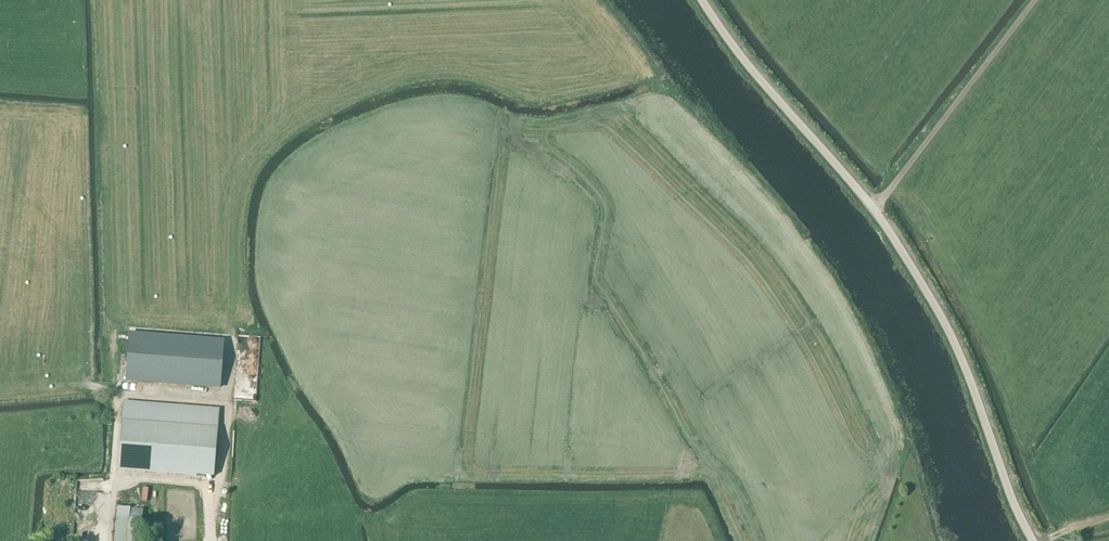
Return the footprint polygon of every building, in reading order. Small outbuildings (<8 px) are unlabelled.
[(220,388),(224,344),(129,336),(126,381),(220,388)] [(214,476),(217,430),(218,409),(122,403),(118,470),(214,476)] [(142,522),(141,522),(142,511),(117,508),(114,540),(140,540),(142,522)]
